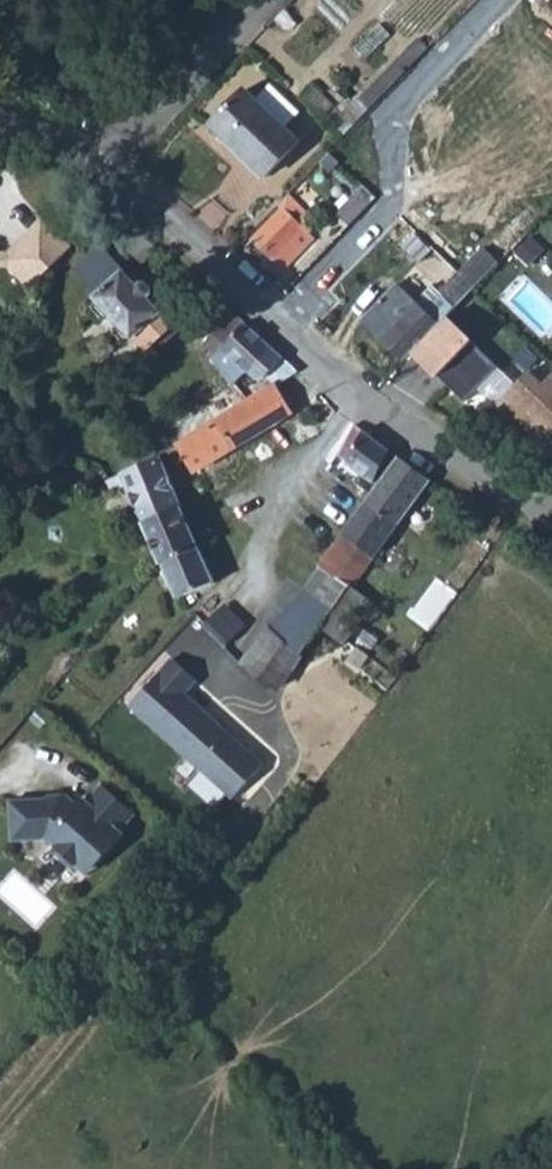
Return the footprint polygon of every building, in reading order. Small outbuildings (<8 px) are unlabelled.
[(380,24),(356,47),(366,59),(391,35),(380,24)] [(408,50),(361,100),(370,110),(417,60),(408,50)] [(245,89),(211,126),(265,178),(299,142),(245,89)] [(339,129),(345,135),(354,126),(348,120),(339,129)] [(360,191),(337,214),(350,226),(373,203),(360,191)] [(274,259),(284,268),(314,239),(308,234),(315,227),(308,220),(310,217),(288,194),(278,206),(280,209),(253,239),(274,260),(274,259)] [(526,207),(460,275),(474,288),(538,219),(526,207)] [(55,271),(72,251),(43,225),(12,260),(12,269),(34,290),(55,271)] [(12,260),(0,260),(0,269),(12,269),(12,260)] [(124,274),(98,297),(134,338),(136,337),(148,351),(180,324),(166,307),(164,309),(150,294),(151,290),(146,286),(143,285),(138,289),(124,274)] [(398,284),(363,320),(404,360),(407,354),(446,316),(474,288),(460,275),(441,295),(443,297),(428,313),(417,301),(398,284)] [(433,286),(417,301),(428,313),(443,297),(441,295),(433,286)] [(217,356),(245,323),(233,313),(204,346),(217,356)] [(496,367),(446,316),(407,354),(431,379),(435,374),(461,401),(496,367)] [(265,379),(283,358),(245,323),(217,356),(214,358),(235,385),(250,369),(258,379),(265,379)] [(542,385),(524,371),(498,403),(551,447),(551,372),(542,385)] [(230,452),(294,413),(277,384),(249,402),(213,424),(230,452)] [(194,474),(230,452),(213,424),(178,446),(194,474)] [(347,441),(339,456),(348,463),(380,486),(400,458),(391,451),(364,432),(356,424),(346,441),(347,441)] [(182,507),(160,456),(122,472),(123,474),(108,482),(113,492),(126,485),(143,522),(144,522),(162,565),(163,564),(200,548),(182,507)] [(372,496),(343,536),(374,558),(430,480),(400,458),(380,486),(372,496)] [(343,536),(321,567),(351,590),(374,558),(343,536)] [(163,564),(164,567),(168,575),(172,584),(178,599),(215,583),(200,548),(163,564)] [(321,567),(305,587),(335,609),(351,590),(321,567)] [(168,575),(161,577),(165,587),(172,584),(168,575)] [(305,587),(289,608),(321,628),(335,609),(305,587)] [(353,589),(322,628),(344,645),(375,605),(353,589)] [(225,605),(205,625),(221,641),(241,621),(225,605)] [(289,608),(272,628),(301,658),(321,628),(289,608)] [(241,621),(221,641),(226,646),(246,626),(241,621)] [(283,688),(301,658),(272,628),(244,663),(260,682),(275,699),(283,688)] [(366,630),(359,640),(373,650),(380,640),(366,630)] [(197,680),(171,657),(127,707),(232,799),(264,763),(186,694),(197,680)] [(244,663),(234,675),(249,691),(260,682),(244,663)] [(283,688),(275,699),(278,701),(282,702),(285,701),(288,699),(289,695),(288,692),(286,689),(283,688)] [(48,799),(11,802),(14,841),(48,839),(88,876),(124,835),(121,832),(136,815),(102,786),(87,802),(84,798),(77,805),(67,795),(57,796),(57,802),(48,802),(48,799)]
